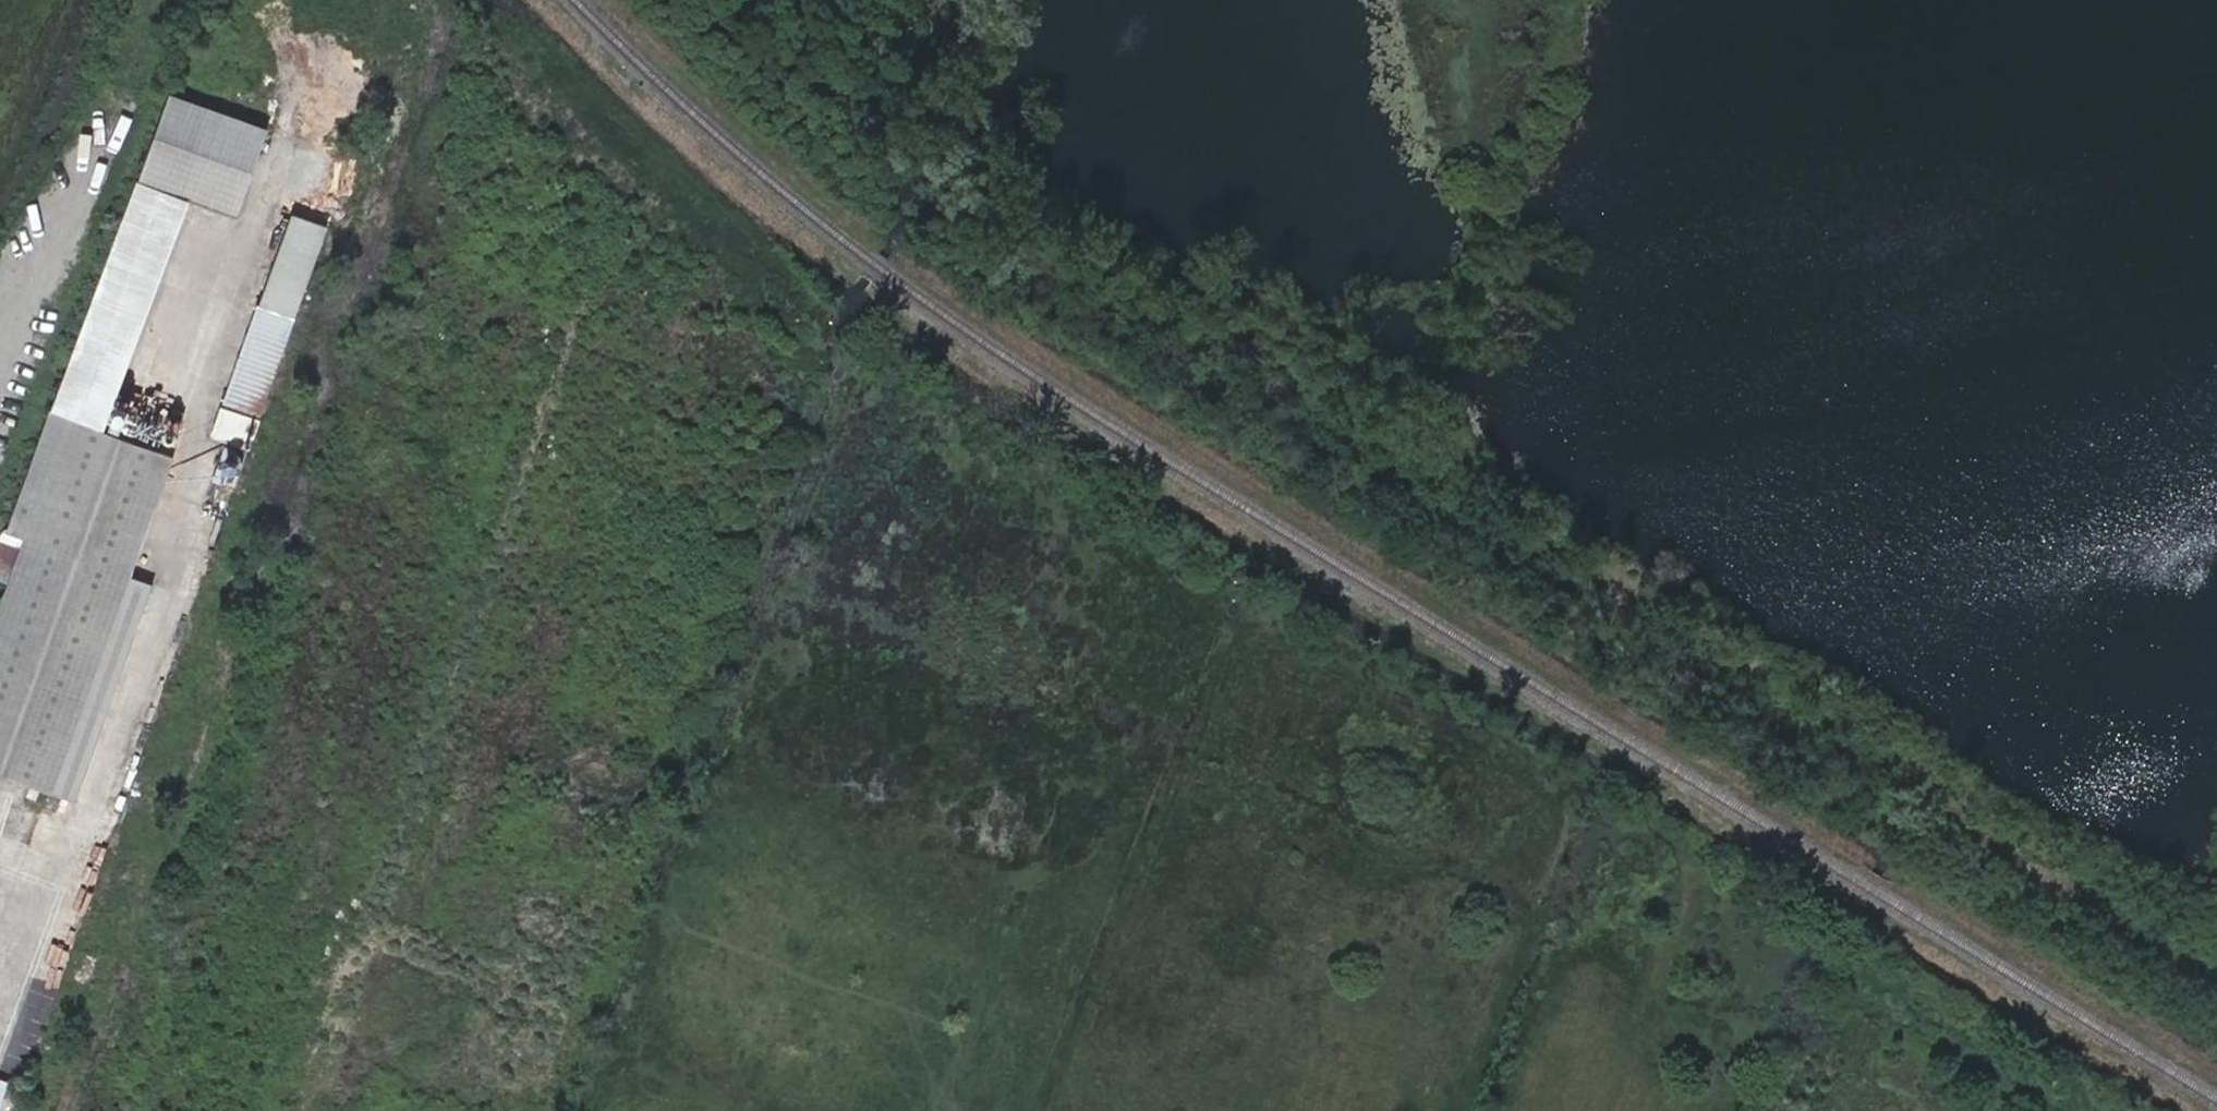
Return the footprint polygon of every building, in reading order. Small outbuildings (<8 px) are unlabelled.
[(218,213),(249,123),(171,96),(141,185),(218,213)] [(268,129),(249,123),(218,213),(236,220),(268,129)] [(298,322),(327,236),(291,224),(263,310),(298,322)] [(223,408),(263,422),(269,406),(298,322),(263,310),(257,308),(223,408)] [(212,439),(252,452),(263,422),(223,408),(212,439)] [(20,778),(128,470),(41,439),(9,531),(28,538),(12,582),(0,617),(0,771),(20,778)] [(128,470),(20,778),(56,791),(130,575),(123,572),(155,480),(128,470)] [(0,544),(0,578),(12,582),(28,538),(9,531),(5,529),(0,544)]
